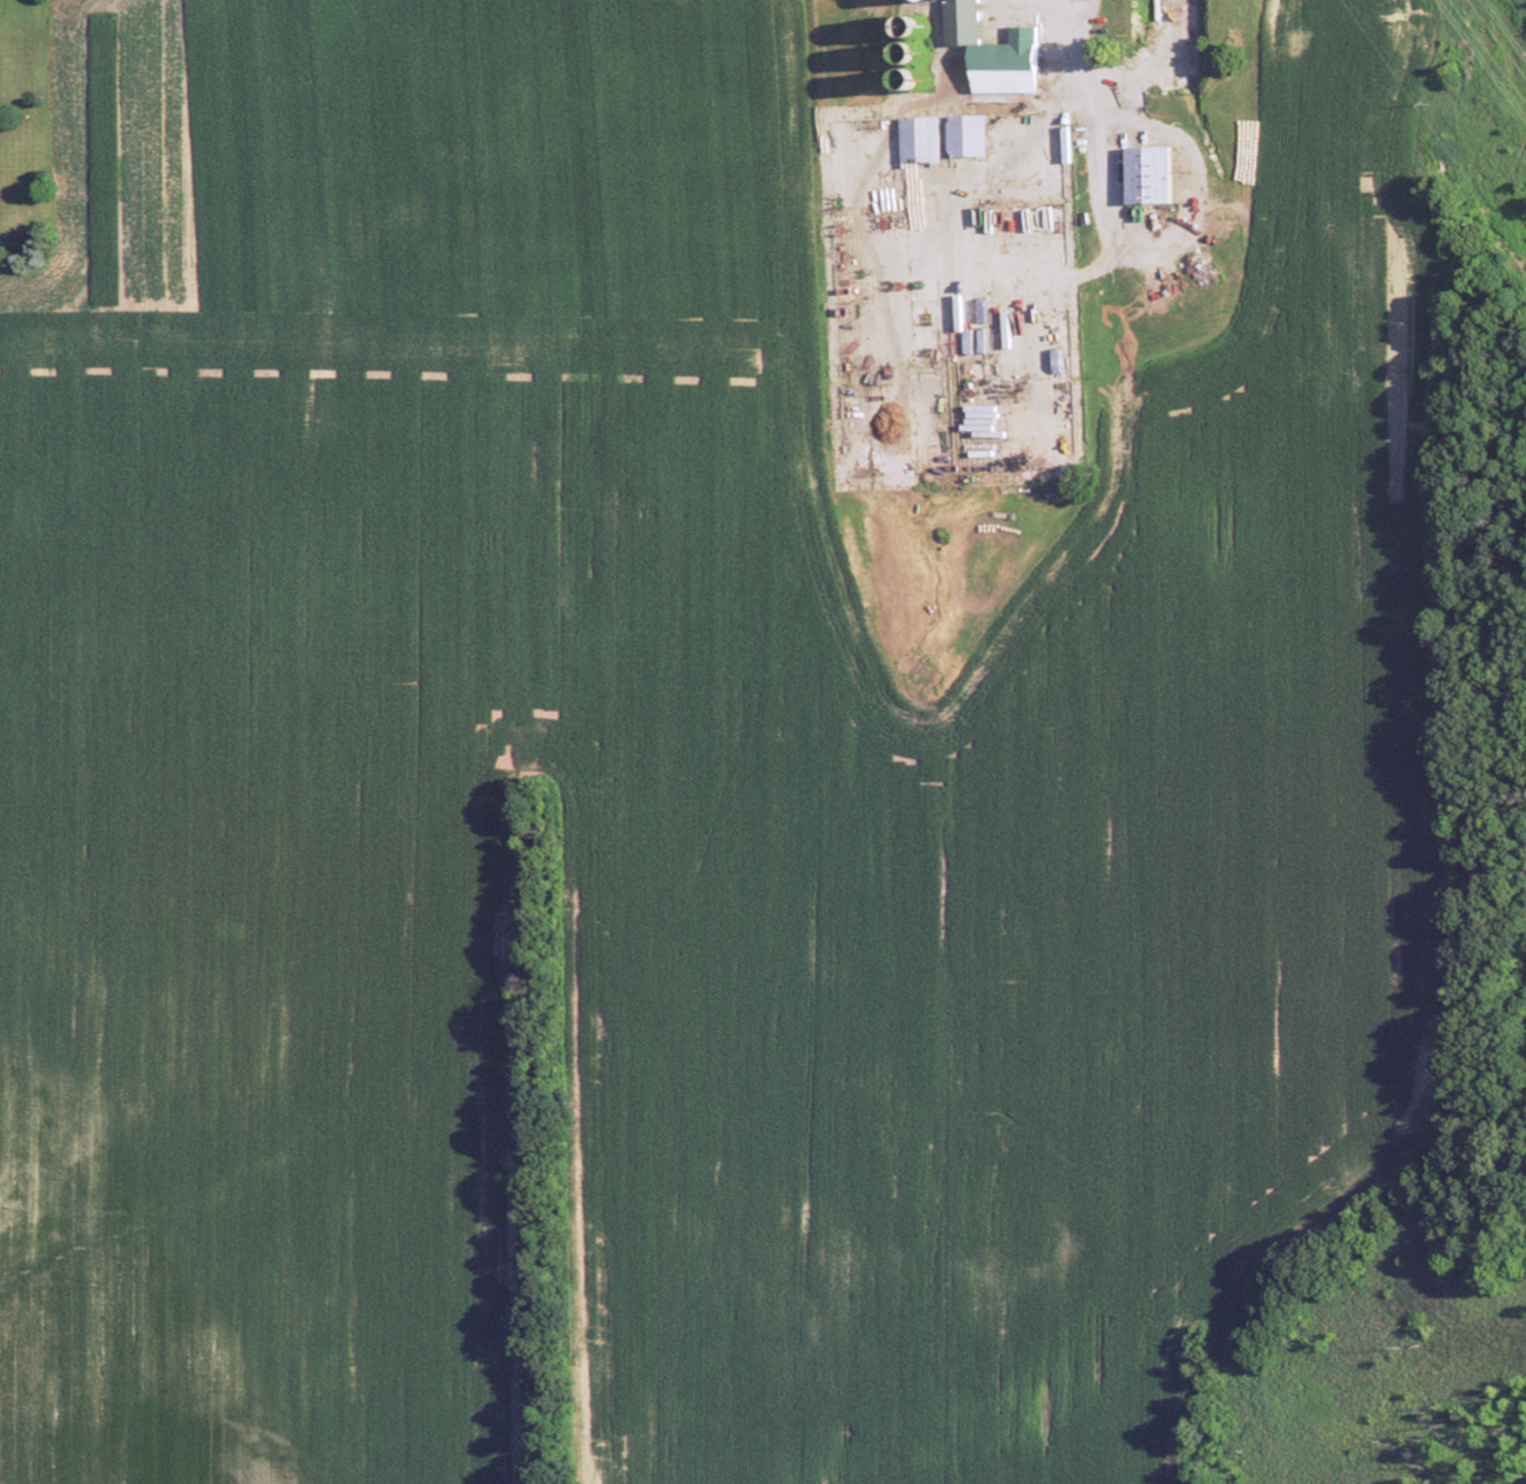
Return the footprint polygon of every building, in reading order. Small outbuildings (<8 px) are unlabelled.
[(948,46),(973,46),(974,95),(1040,94),(1040,27),(1014,28),(1014,45),(982,45),(981,0),(947,0),(948,46)] [(941,168),(939,117),(899,119),(901,170),(941,168)] [(986,166),(985,117),(963,118),(963,127),(953,128),(953,118),(947,118),(948,166),(986,166)] [(1127,149),(1129,207),(1172,206),(1170,148),(1127,149)]
